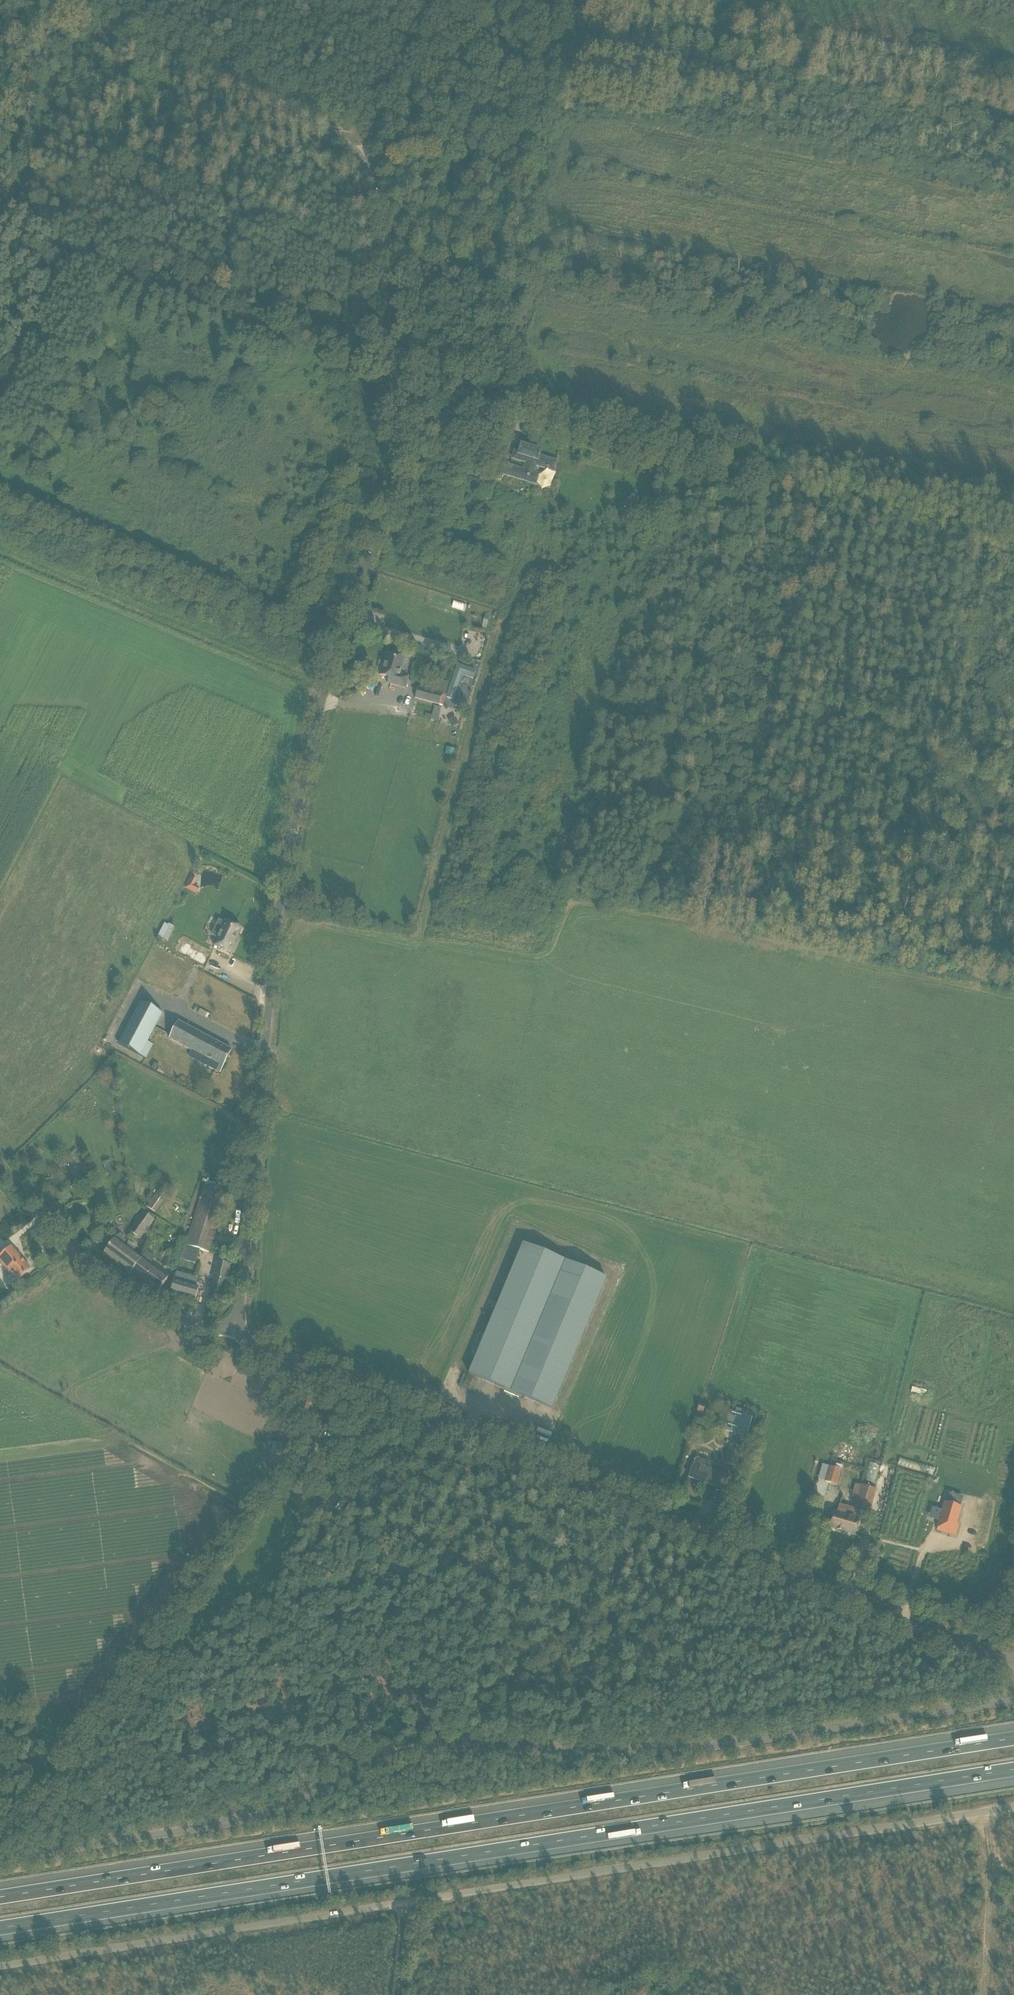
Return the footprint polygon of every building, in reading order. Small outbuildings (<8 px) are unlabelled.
[(528,481),(529,478),(530,478),(530,476),(530,473),(533,474),(536,466),(553,471),(556,462),(540,457),(540,456),(539,456),(540,451),(538,451),(538,450),(533,448),(533,449),(522,445),(520,450),(515,449),(513,458),(527,463),(524,470),(504,464),(501,473),(528,481)] [(656,498),(644,494),(641,503),(653,507),(656,498)] [(383,668),(381,667),(379,675),(389,678),(387,683),(405,688),(408,676),(400,674),(405,658),(387,653),(383,668)] [(449,688),(446,697),(454,700),(457,691),(462,675),(473,679),(476,671),(457,664),(449,688)] [(415,698),(443,706),(449,683),(434,679),(431,691),(418,687),(415,698)] [(427,713),(426,718),(439,720),(441,706),(435,705),(434,714),(427,713)] [(455,716),(448,720),(452,727),(459,724),(455,716)] [(191,877),(185,888),(196,894),(199,888),(194,886),(196,880),(191,877)] [(219,920),(212,935),(217,937),(213,945),(231,954),(237,942),(236,941),(238,936),(241,928),(225,921),(224,923),(219,920)] [(166,940),(172,930),(168,928),(163,939),(166,940)] [(178,938),(173,946),(186,953),(190,944),(178,938)] [(118,1044),(140,1055),(163,1013),(141,1001),(118,1044)] [(179,1022),(169,1040),(208,1061),(206,1065),(220,1072),(232,1050),(179,1022)] [(205,1183),(186,1245),(184,1245),(180,1259),(195,1263),(200,1249),(208,1252),(227,1190),(205,1183)] [(160,1188),(147,1205),(156,1212),(169,1195),(160,1188)] [(129,1230),(140,1238),(154,1219),(143,1211),(129,1230)] [(109,1246),(103,1254),(129,1274),(142,1257),(134,1251),(127,1246),(124,1244),(126,1241),(121,1234),(116,1238),(115,1237),(109,1246)] [(523,1244),(468,1374),(552,1409),(606,1279),(523,1244)] [(4,1253),(0,1256),(0,1261),(10,1272),(12,1270),(19,1279),(31,1269),(11,1247),(4,1253)] [(145,1258),(154,1261),(157,1255),(147,1251),(145,1258)] [(163,1267),(171,1268),(175,1252),(167,1251),(163,1267)] [(217,1262),(208,1303),(222,1306),(231,1264),(233,1254),(219,1252),(217,1262)] [(142,1257),(129,1274),(157,1294),(163,1286),(169,1278),(142,1257)] [(174,1283),(171,1292),(194,1299),(195,1294),(197,1295),(197,1293),(196,1293),(198,1288),(193,1286),(174,1281),(174,1283)] [(737,1466),(752,1416),(730,1409),(723,1430),(740,1435),(737,1446),(731,1444),(725,1462),(737,1466)] [(695,1457),(693,1466),(689,1475),(713,1484),(708,1500),(714,1503),(720,1486),(724,1475),(726,1467),(695,1457)] [(877,1481),(879,1462),(867,1461),(865,1480),(877,1481)] [(825,1481),(837,1485),(841,1470),(829,1467),(825,1481)] [(870,1510),(876,1489),(855,1483),(851,1497),(857,1499),(855,1506),(870,1510)] [(832,1512),(831,1518),(828,1527),(854,1535),(861,1511),(839,1504),(836,1513),(832,1512)] [(925,1507),(917,1534),(935,1540),(938,1529),(936,1529),(941,1511),(925,1507)] [(880,1552),(881,1540),(873,1540),(872,1551),(880,1552)]
